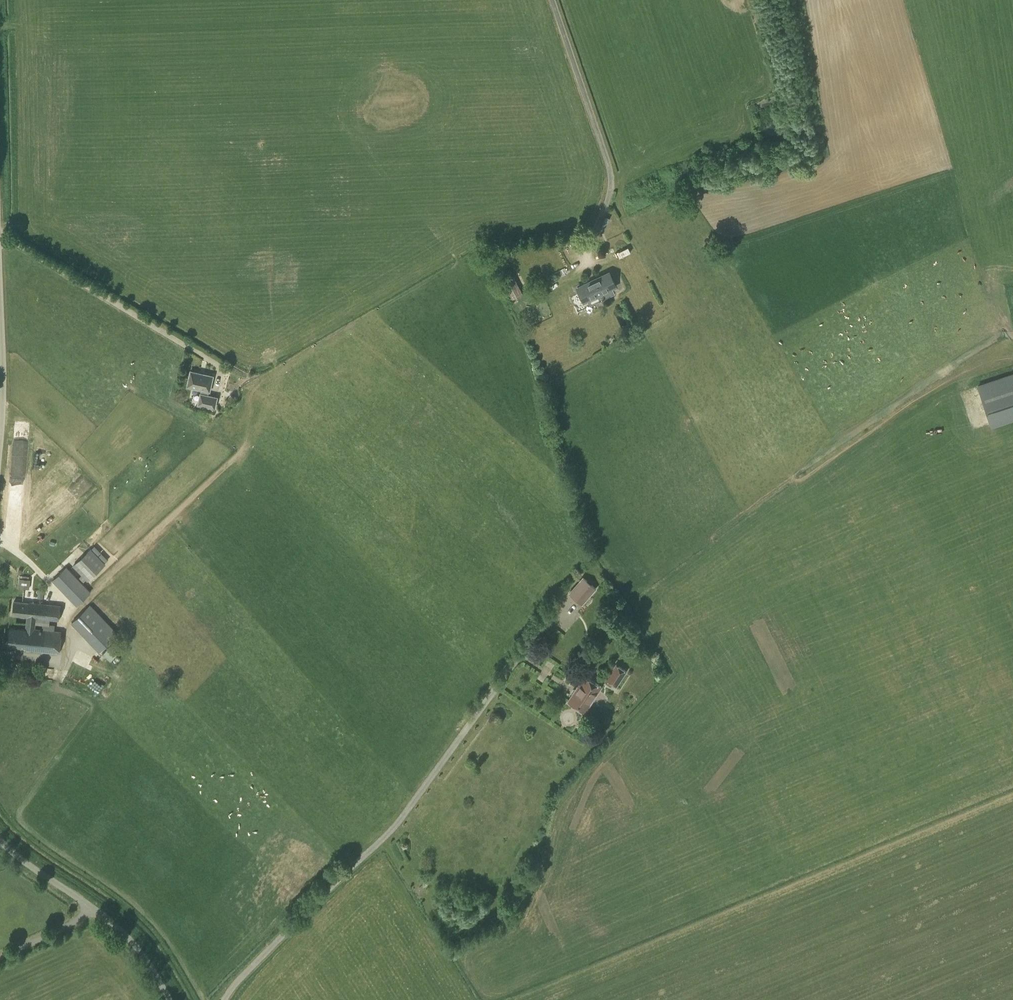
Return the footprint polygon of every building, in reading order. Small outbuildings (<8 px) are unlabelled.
[(614,293),(612,288),(616,286),(609,272),(577,288),(584,302),(587,300),(589,305),(614,293)] [(511,299),(522,293),(513,275),(502,280),(511,299)] [(210,391),(213,375),(191,370),(187,386),(202,389),(198,404),(215,408),(217,397),(208,395),(209,391),(210,391)] [(976,385),(990,424),(1012,416),(1012,372),(976,385)] [(13,436),(12,453),(27,454),(28,437),(13,436)] [(88,581),(106,563),(91,548),(73,565),(88,581)] [(76,605),(90,591),(67,567),(52,580),(76,605)] [(582,604),(596,588),(583,576),(569,593),(582,604)] [(29,589),(30,579),(19,578),(18,588),(29,589)] [(59,620),(60,606),(15,601),(13,614),(27,616),(26,629),(11,627),(9,644),(27,646),(27,648),(59,652),(61,631),(55,630),(55,625),(43,623),(43,629),(35,628),(37,617),(59,620)] [(99,651),(118,633),(90,604),(71,622),(99,651)] [(110,645),(102,653),(110,660),(118,653),(110,645)] [(617,686),(627,671),(616,663),(606,679),(617,686)] [(585,712),(602,687),(585,675),(568,700),(585,712)]
